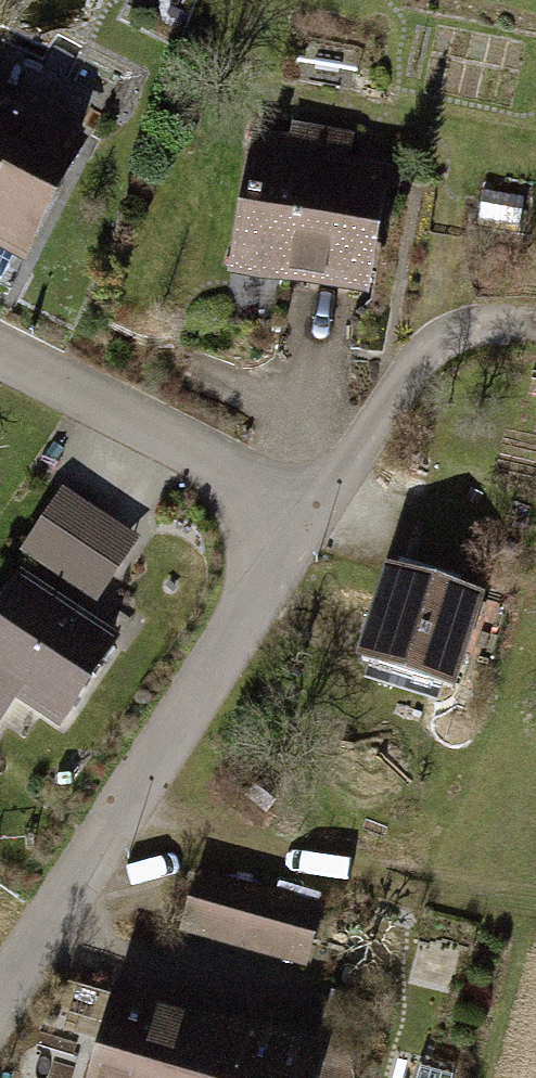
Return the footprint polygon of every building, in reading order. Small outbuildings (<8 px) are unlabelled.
[(78,142),(0,103),(0,257),(16,265),(78,142)] [(380,156),(238,135),(216,280),(358,301),(380,156)] [(26,543),(109,591),(148,524),(65,476),(26,543)] [(17,571),(0,598),(0,692),(69,736),(129,643),(17,571)] [(470,601),(371,572),(343,664),(442,694),(470,601)] [(318,905),(188,866),(169,930),(298,969),(318,905)] [(100,985),(74,1077),(303,1077),(313,1043),(100,985)] [(419,1068),(416,1077),(451,1077),(451,1076),(419,1068)]
